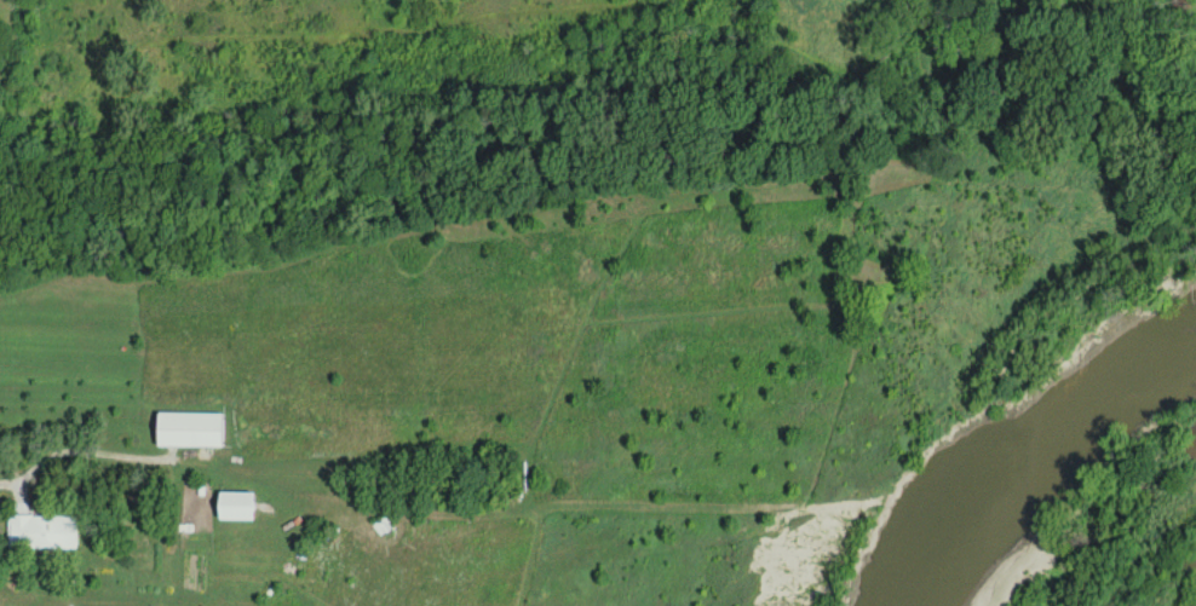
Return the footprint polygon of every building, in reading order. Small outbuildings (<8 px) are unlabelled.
[(155,446),(220,446),(220,412),(155,412),(155,446)] [(251,491),(216,491),(216,520),(251,520),(251,491)] [(75,549),(75,515),(7,515),(7,549),(75,549)]
